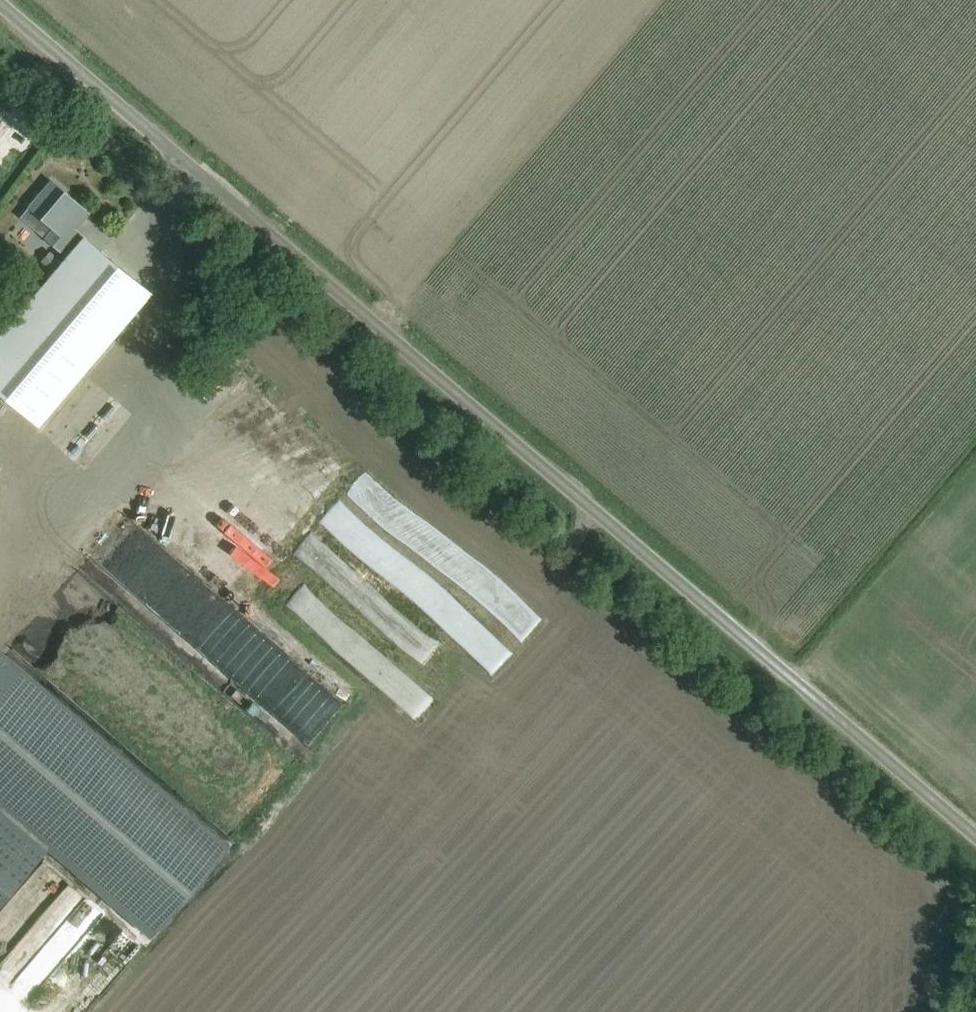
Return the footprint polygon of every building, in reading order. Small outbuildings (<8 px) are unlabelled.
[(51,230),(44,238),(75,264),(0,351),(0,403),(36,434),(152,298),(78,235),(93,217),(54,184),(30,212),(51,230)] [(50,252),(41,263),(52,272),(61,262),(50,252)] [(299,472),(301,484),(355,475),(353,461),(337,463),(334,448),(322,450),(320,441),(283,448),(287,473),(299,472)] [(3,669),(2,657),(9,669),(0,680),(15,673),(23,680),(33,668),(0,640),(0,669),(3,669)] [(107,899),(182,935),(229,837),(220,833),(214,833),(214,834),(203,859),(183,860),(167,852),(166,832),(108,835),(109,847),(98,870),(105,874),(107,899)] [(34,885),(37,879),(45,870),(53,851),(53,844),(48,855),(49,844),(36,839),(32,847),(23,847),(23,855),(13,851),(13,840),(7,837),(0,837),(0,920),(34,885)]
